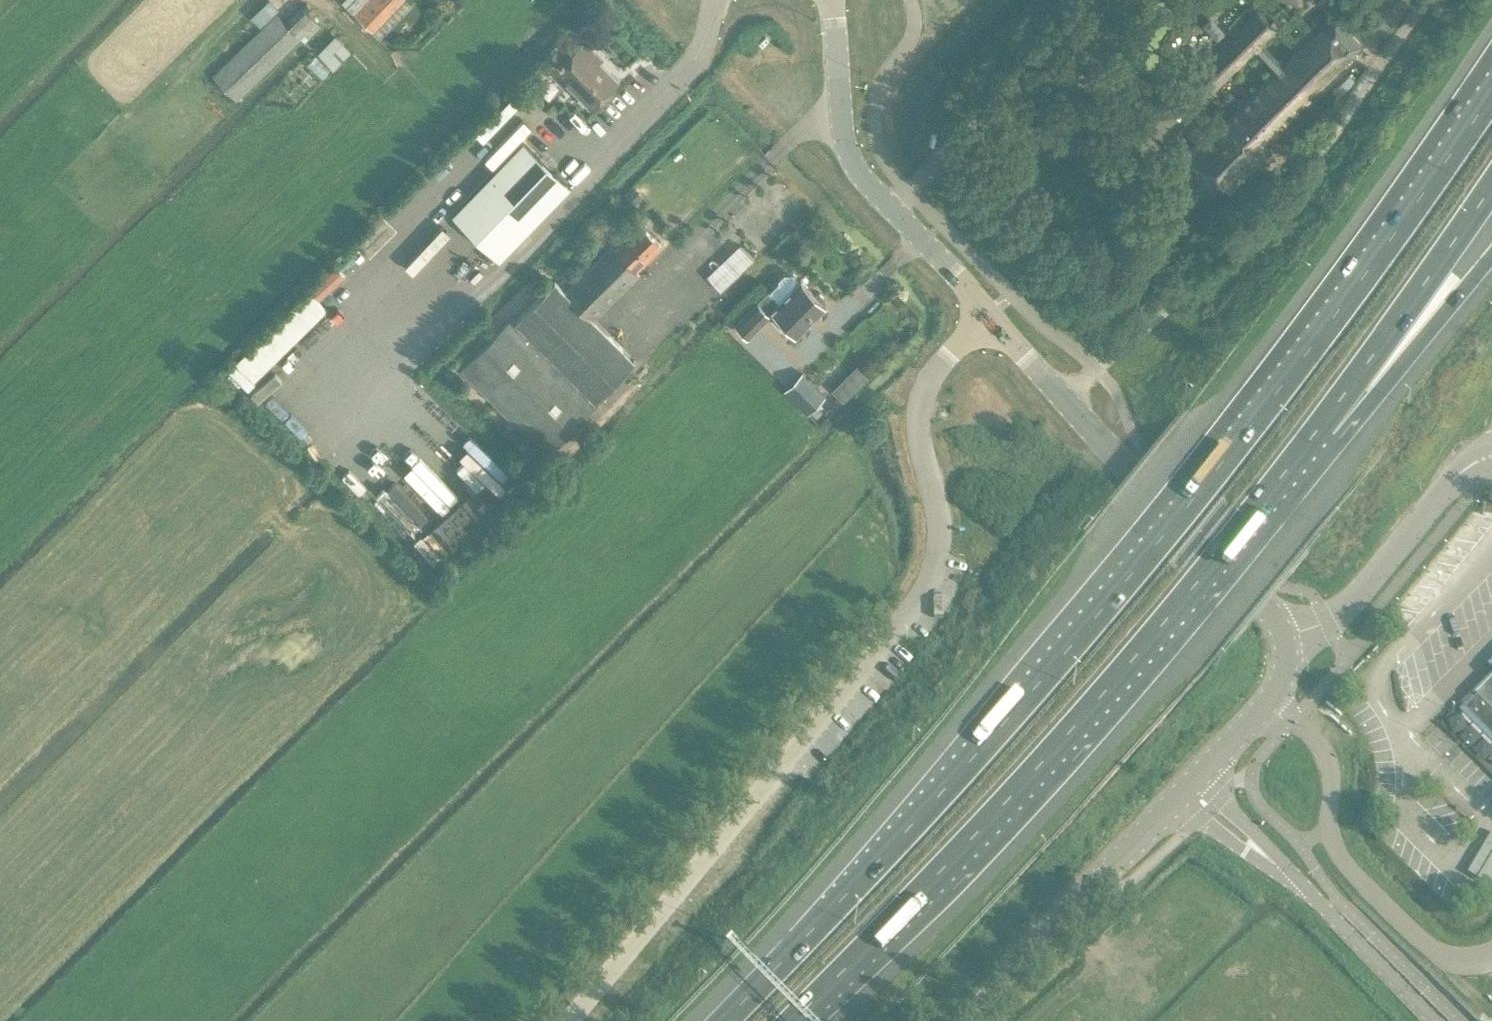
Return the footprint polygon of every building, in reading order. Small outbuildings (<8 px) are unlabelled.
[(354,14),(371,31),(402,0),(368,0),(354,14)] [(1414,0),(1377,0),(1364,19),(1390,36),(1414,0)] [(277,14),(213,75),(236,99),(309,29),(313,33),(322,25),(302,4),(284,22),(277,14)] [(1255,9),(1189,75),(1208,95),(1275,28),(1255,9)] [(1353,54),(1352,53),(1363,42),(1335,13),(1323,25),(1322,24),(1223,122),(1218,117),(1201,134),(1207,141),(1194,154),(1220,179),(1232,167),(1239,174),(1257,156),(1254,152),(1353,54)] [(336,36),(319,54),(333,68),(351,50),(336,36)] [(559,43),(540,62),(566,89),(568,86),(590,109),(621,80),(601,61),(604,58),(583,38),(568,53),(559,43)] [(500,259),(566,190),(569,187),(523,142),(453,214),(500,259)] [(637,204),(629,197),(621,206),(628,213),(637,204)] [(565,291),(594,320),(639,274),(636,271),(662,245),(640,223),(615,249),(611,245),(565,291)] [(802,279),(801,280),(795,274),(786,274),(779,280),(780,281),(770,291),(769,290),(736,322),(748,335),(774,310),(797,333),(827,305),(802,279)] [(594,320),(565,291),(555,281),(515,322),(512,318),(461,370),(546,455),(599,402),(596,398),(634,360),(594,320)] [(807,412),(825,395),(803,373),(785,390),(807,412)] [(1484,505),(1483,515),(1491,516),(1491,506),(1484,505)] [(1195,718),(1189,710),(1177,721),(1183,728),(1195,718)]
